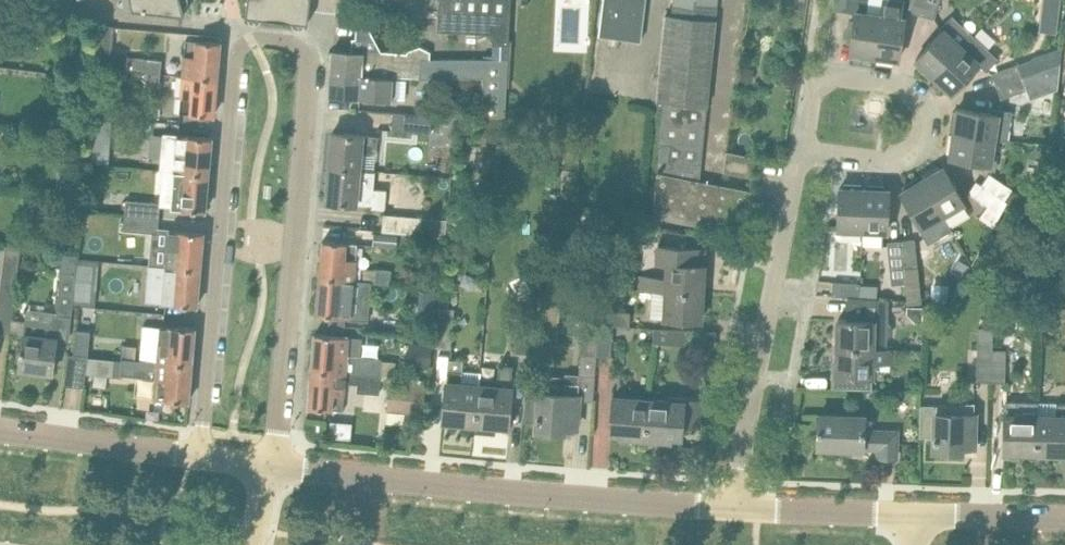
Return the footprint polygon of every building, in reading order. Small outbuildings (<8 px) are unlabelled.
[(132,8),(184,14),(181,0),(130,0),(132,8)] [(245,15),(308,22),(310,0),(247,0),(245,15)] [(438,30),(493,33),(492,43),(508,44),(511,0),(439,0),(438,30)] [(599,35),(640,41),(645,0),(604,0),(599,35)] [(671,16),(672,16),(716,19),(718,0),(673,0),(671,16)] [(833,9),(855,12),(854,21),(850,20),(847,35),(852,36),(850,52),(854,52),(853,56),(871,58),(871,55),(874,55),(880,14),(882,0),(834,0),(833,9)] [(874,55),(877,55),(876,59),(894,62),(894,58),(898,58),(904,18),(902,17),(904,0),(882,0),(880,14),(874,55)] [(921,14),(925,0),(911,0),(908,11),(921,14)] [(921,14),(934,18),(939,0),(925,0),(921,14)] [(1038,29),(1056,30),(1057,0),(1039,0),(1038,29)] [(666,15),(648,214),(718,229),(745,233),(754,157),(733,154),(725,153),(721,186),(699,180),(707,103),(716,19),(672,16),(671,16),(666,15)] [(931,73),(933,75),(971,35),(948,16),(939,26),(943,28),(915,59),(918,61),(916,64),(929,76),(931,73)] [(111,51),(114,25),(101,24),(98,50),(111,51)] [(971,35),(933,75),(935,77),(933,80),(946,92),(948,89),(951,92),(980,62),(987,69),(997,59),(971,35)] [(186,38),(182,75),(217,78),(220,41),(198,39),(186,38)] [(419,77),(419,79),(435,78),(469,78),(484,78),(482,115),(504,117),(508,57),(508,44),(492,43),(491,57),(467,58),(435,58),(430,58),(421,59),(419,77)] [(332,49),(331,72),(392,76),(392,75),(419,77),(421,59),(430,58),(430,51),(420,45),(407,50),(407,53),(363,50),(363,51),(354,51),(351,50),(332,49)] [(1046,55),(1018,65),(1018,63),(992,72),(996,85),(1022,76),(1050,66),(1046,55)] [(124,69),(147,71),(161,72),(162,60),(125,57),(124,69)] [(147,71),(146,86),(160,87),(161,72),(147,71)] [(331,72),(329,94),(351,96),(359,96),(391,99),(391,89),(392,76),(331,72)] [(217,78),(182,75),(179,112),(213,115),(217,78)] [(1027,89),(1022,76),(996,85),(1001,98),(1027,89)] [(157,119),(158,106),(135,105),(134,117),(157,119)] [(998,114),(957,107),(957,112),(953,111),(950,129),(954,129),(953,132),(994,138),(1008,139),(1012,110),(999,108),(998,114)] [(431,113),(393,111),(391,130),(430,132),(431,113)] [(93,117),(90,161),(108,162),(112,119),(93,117)] [(332,131),(329,166),(372,170),(374,152),(376,152),(378,135),(332,131)] [(211,137),(177,134),(162,132),(158,169),(174,170),(208,173),(211,137)] [(994,138),(953,132),(953,135),(949,134),(947,152),(950,152),(950,156),(1004,164),(1007,140),(994,138)] [(924,177),(922,179),(943,214),(964,202),(943,166),(939,168),(937,165),(922,174),(924,177)] [(372,170),(329,166),(326,201),(371,205),(371,207),(383,208),(384,189),(373,188),(371,188),(372,170)] [(208,173),(174,170),(170,207),(205,210),(208,173)] [(989,173),(981,184),(976,180),(976,181),(1007,201),(1004,199),(1012,188),(989,173)] [(902,186),(904,189),(901,191),(921,227),(943,214),(922,179),(919,180),(917,177),(902,186)] [(1007,201),(976,181),(968,192),(987,205),(979,217),(993,226),(998,217),(1007,201)] [(838,228),(862,229),(864,188),(861,188),(861,184),(844,184),(843,187),(839,187),(838,228)] [(887,230),(889,189),(884,189),(884,185),(867,185),(867,188),(864,188),(862,229),(862,244),(882,245),(882,230),(887,230)] [(161,202),(126,199),(124,214),(159,217),(161,202)] [(383,213),(382,230),(421,233),(422,216),(383,213)] [(159,217),(124,214),(123,229),(158,232),(159,217)] [(203,232),(168,229),(165,265),(200,268),(203,232)] [(398,234),(373,233),(373,245),(397,247),(398,234)] [(901,240),(905,283),(907,304),(921,303),(915,238),(901,240)] [(357,243),(322,239),(319,276),(353,279),(357,243)] [(905,283),(901,240),(901,239),(887,241),(891,284),(905,283)] [(658,245),(657,262),(667,263),(666,276),(638,274),(637,288),(702,292),(703,280),(707,281),(708,265),(703,265),(704,264),(702,264),(703,248),(658,245)] [(12,319),(10,334),(23,336),(21,345),(19,366),(52,371),(55,349),(56,339),(69,340),(73,305),(77,260),(77,255),(73,254),(62,254),(57,311),(26,308),(25,321),(12,319)] [(77,260),(73,305),(94,307),(98,261),(77,260)] [(197,305),(200,268),(165,265),(148,264),(145,301),(197,305)] [(391,269),(377,268),(376,281),(400,284),(400,283),(390,283),(391,269)] [(319,276),(316,313),(337,315),(349,316),(349,319),(367,320),(371,281),(353,279),(319,276)] [(860,283),(833,281),(832,295),(847,296),(859,297),(860,283)] [(702,292),(637,288),(637,290),(652,290),(651,317),(700,320),(702,292)] [(420,291),(418,304),(436,306),(438,292),(420,291)] [(889,299),(876,298),(859,297),(847,296),(847,297),(848,297),(848,319),(838,318),(837,348),(893,350),(893,348),(886,348),(886,337),(890,337),(890,321),(887,321),(887,300),(888,300),(889,299)] [(515,352),(530,353),(533,307),(518,306),(515,352)] [(454,308),(439,307),(435,346),(451,347),(454,308)] [(630,312),(599,309),(598,323),(612,324),(629,325),(630,312)] [(612,324),(598,323),(595,354),(610,355),(612,324)] [(144,325),(141,359),(191,364),(195,327),(161,324),(161,326),(144,325)] [(715,346),(716,332),(654,326),(653,341),(715,346)] [(992,327),(978,327),(976,381),(990,381),(992,327)] [(993,327),(992,327),(990,381),(1005,382),(1006,349),(992,348),(993,327)] [(76,329),(74,353),(88,354),(91,330),(76,329)] [(314,333),(311,370),(380,375),(382,358),(361,356),(362,337),(314,333)] [(122,344),(121,358),(136,359),(137,345),(122,344)] [(893,350),(837,348),(837,359),(832,359),(832,373),(836,373),(836,375),(844,375),(844,387),(872,388),(873,361),(893,362),(893,350)] [(69,353),(64,384),(84,387),(88,355),(69,353)] [(121,360),(120,372),(121,372),(156,376),(154,398),(188,401),(191,364),(141,359),(136,359),(121,358),(121,360)] [(448,358),(447,369),(446,382),(444,398),(443,419),(475,422),(478,384),(478,383),(479,371),(461,370),(462,359),(448,358)] [(496,385),(478,384),(475,422),(508,424),(509,402),(511,386),(510,386),(512,364),(498,363),(496,385)] [(311,370),(308,406),(342,409),(345,382),(357,383),(357,391),(379,393),(380,375),(311,370)] [(525,422),(537,423),(537,428),(564,431),(565,426),(577,427),(579,394),(580,383),(565,382),(564,392),(539,390),(534,389),(534,391),(527,391),(525,422)] [(387,409),(422,412),(424,386),(390,383),(387,409)] [(612,409),(610,430),(621,431),(620,435),(645,437),(647,399),(613,396),(612,409)] [(647,399),(645,437),(671,439),(671,435),(681,436),(682,427),(688,427),(700,428),(702,399),(690,398),(669,396),(669,401),(662,400),(647,399)] [(1005,413),(1004,429),(1004,451),(1036,452),(1037,414),(1020,414),(1020,400),(1006,400),(1005,413)] [(1036,452),(1064,452),(1064,401),(1038,401),(1037,414),(1036,452)] [(959,402),(959,406),(921,405),(920,436),(935,436),(934,449),(962,450),(962,446),(974,446),(975,403),(959,402)] [(896,457),(897,435),(897,431),(864,430),(864,416),(818,414),(817,445),(879,448),(879,457),(896,457)]
